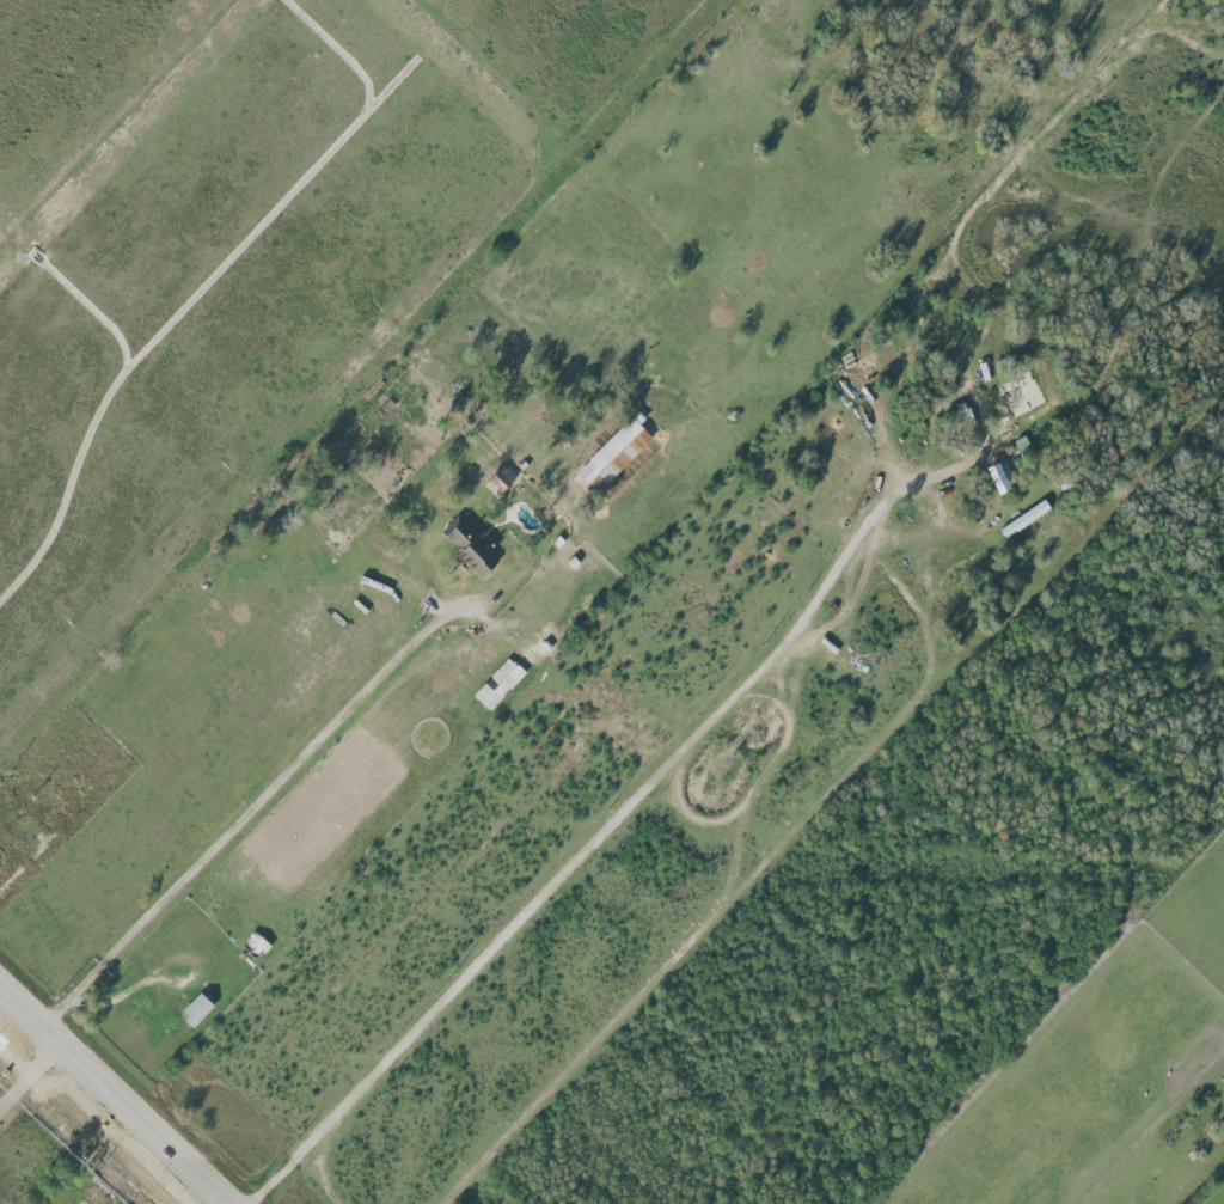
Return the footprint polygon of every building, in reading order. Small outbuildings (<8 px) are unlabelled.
[(607,484),(653,439),(638,424),(641,422),(634,415),(576,471),(588,484),(598,475),(607,484)] [(484,484),(497,497),(516,479),(503,466),(484,484)] [(999,529),(1006,539),(1051,509),(1045,500),(999,529)] [(498,562),(489,554),(494,549),(459,514),(441,532),(460,551),(455,557),(479,581),(498,562)] [(490,711),(525,674),(509,658),(473,695),(490,711)] [(180,1014),(195,1027),(214,1006),(199,993),(180,1014)]
